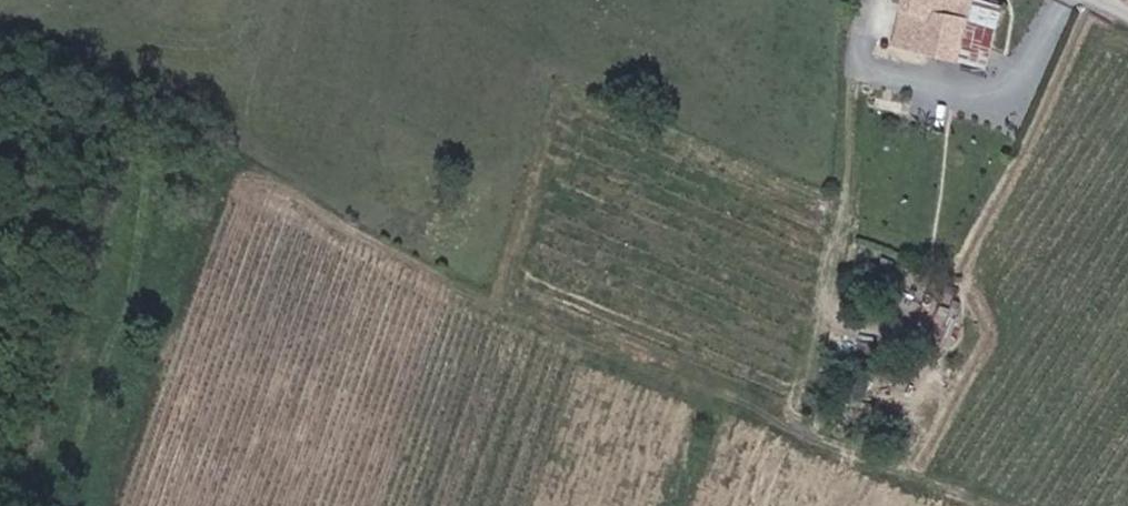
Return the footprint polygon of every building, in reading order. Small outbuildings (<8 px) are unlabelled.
[(940,0),(909,0),(899,28),(926,35),(940,0)] [(955,44),(969,9),(953,2),(954,0),(940,0),(926,35),(955,44)] [(939,86),(955,44),(926,35),(899,28),(886,65),(939,86)]
